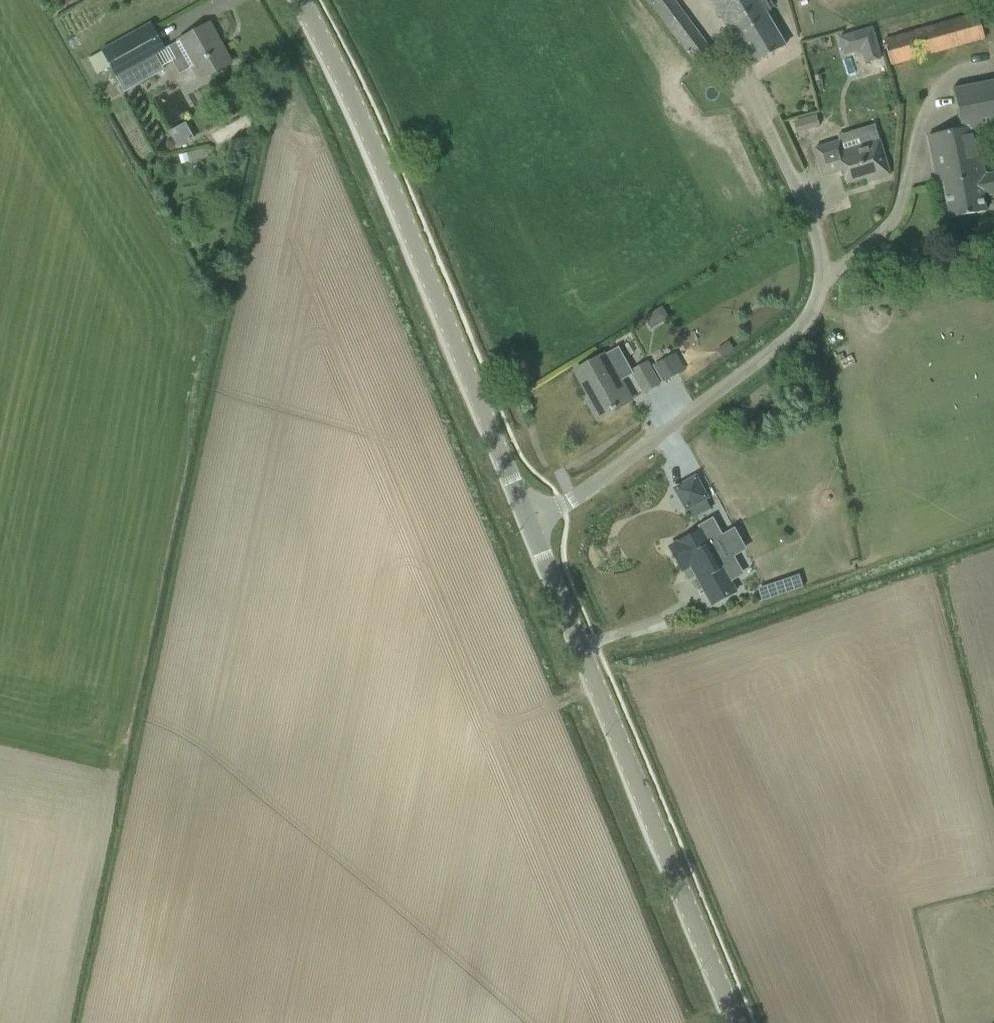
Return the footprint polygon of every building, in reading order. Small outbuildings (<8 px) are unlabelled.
[(698,67),(714,55),(673,0),(648,0),(698,67)] [(774,6),(770,0),(765,3),(764,0),(713,0),(725,19),(735,37),(736,36),(753,64),(785,46),(765,12),(769,10),(769,9),(774,6)] [(884,40),(891,65),(985,38),(978,14),(884,40)] [(100,51),(88,58),(98,74),(110,67),(124,91),(163,69),(156,57),(166,52),(165,49),(150,23),(100,51)] [(179,41),(168,47),(175,61),(173,63),(180,76),(194,68),(200,80),(213,73),(230,63),(209,24),(191,34),(179,41)] [(871,27),(838,37),(844,55),(861,50),(865,63),(881,58),(871,27)] [(961,129),(928,135),(937,185),(943,184),(950,218),(985,211),(983,198),(993,196),(993,174),(985,175),(977,137),(993,133),(993,81),(953,89),(961,129)] [(791,120),(794,132),(818,125),(815,114),(791,120)] [(185,123),(169,132),(177,147),(194,138),(185,123)] [(834,143),(815,148),(823,176),(838,171),(838,169),(842,168),(846,184),(875,175),(876,179),(890,175),(884,156),(879,140),(874,124),(838,135),(840,141),(834,143)] [(593,361),(576,371),(593,401),(589,403),(598,418),(625,403),(630,400),(625,392),(620,383),(620,382),(633,374),(631,371),(619,348),(605,355),(593,361)] [(670,359),(655,367),(663,381),(677,373),(670,359)] [(646,363),(631,371),(633,374),(634,375),(644,393),(658,384),(649,367),(646,363)] [(695,480),(677,489),(692,517),(710,507),(695,480)] [(727,558),(717,541),(724,537),(713,518),(698,527),(700,531),(669,547),(681,569),(690,564),(712,605),(735,592),(719,562),(727,558)] [(758,589),(762,601),(782,596),(778,583),(758,589)]
